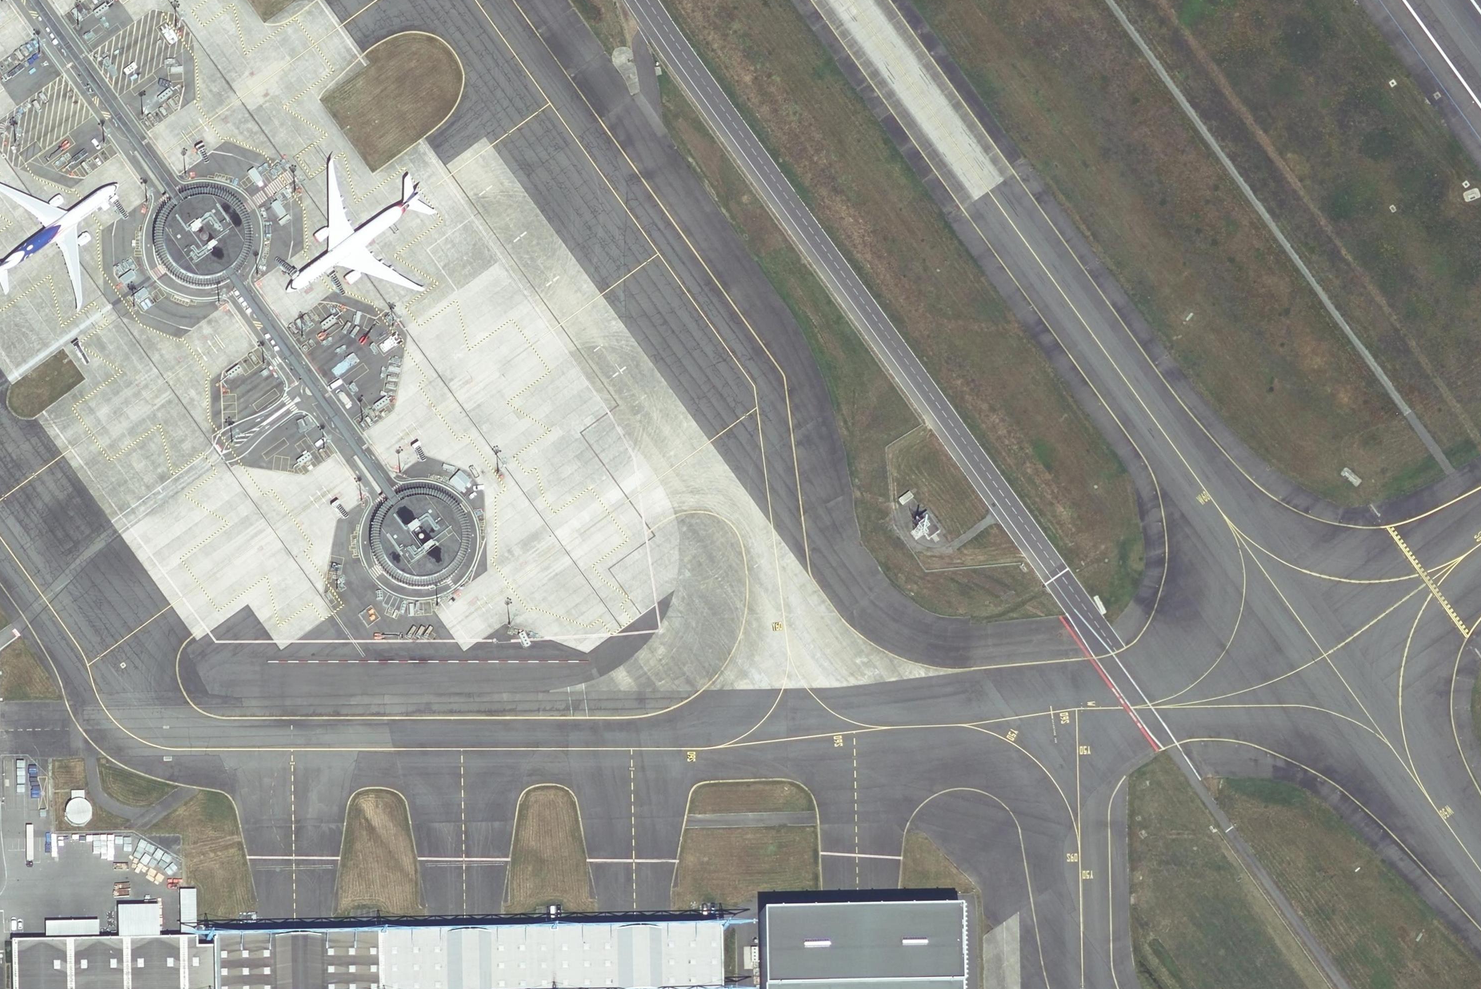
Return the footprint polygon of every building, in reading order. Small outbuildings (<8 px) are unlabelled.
[(245,221),(243,215),(241,210),(237,205),(233,200),(229,196),(224,193),(218,190),(213,188),(207,186),(201,186),(195,186),(189,187),(183,189),(177,191),(173,193),(167,198),(163,202),(159,207),(156,212),(154,218),(152,224),(151,230),(151,236),(151,242),(153,248),(155,253),(158,259),(161,264),(165,268),(169,272),(175,276),(180,279),(186,281),(191,282),(198,282),(204,282),(210,281),(215,280),(221,277),(226,274),(231,270),(235,266),(239,261),(242,256),(245,251),(246,245),(247,239),(247,233),(247,227),(245,221)] [(438,581),(446,577),(454,574),(461,568),(468,554),(469,546),(469,539),(469,528),(467,513),(459,504),(451,498),(441,491),(429,487),(419,485),(409,486),(400,489),(386,500),(378,509),(372,522),(371,537),(373,550),(381,563),(389,573),(402,581),(414,585),(426,585),(438,581)] [(927,539),(932,535),(937,531),(926,513),(914,521),(927,539)] [(70,791),(71,800),(73,799),(77,798),(81,799),(83,800),(83,791),(70,791)] [(77,798),(73,799),(71,800),(68,801),(65,804),(64,808),(63,813),(64,817),(66,821),(70,824),(74,825),(79,825),(83,824),(86,821),(89,818),(90,813),(90,809),(88,805),(85,801),(83,800),(81,799),(77,798)] [(764,909),(765,988),(964,988),(963,907),(858,907),(764,909)] [(6,936),(7,988),(713,988),(711,920),(637,922),(469,926),(296,930),(6,936)]
